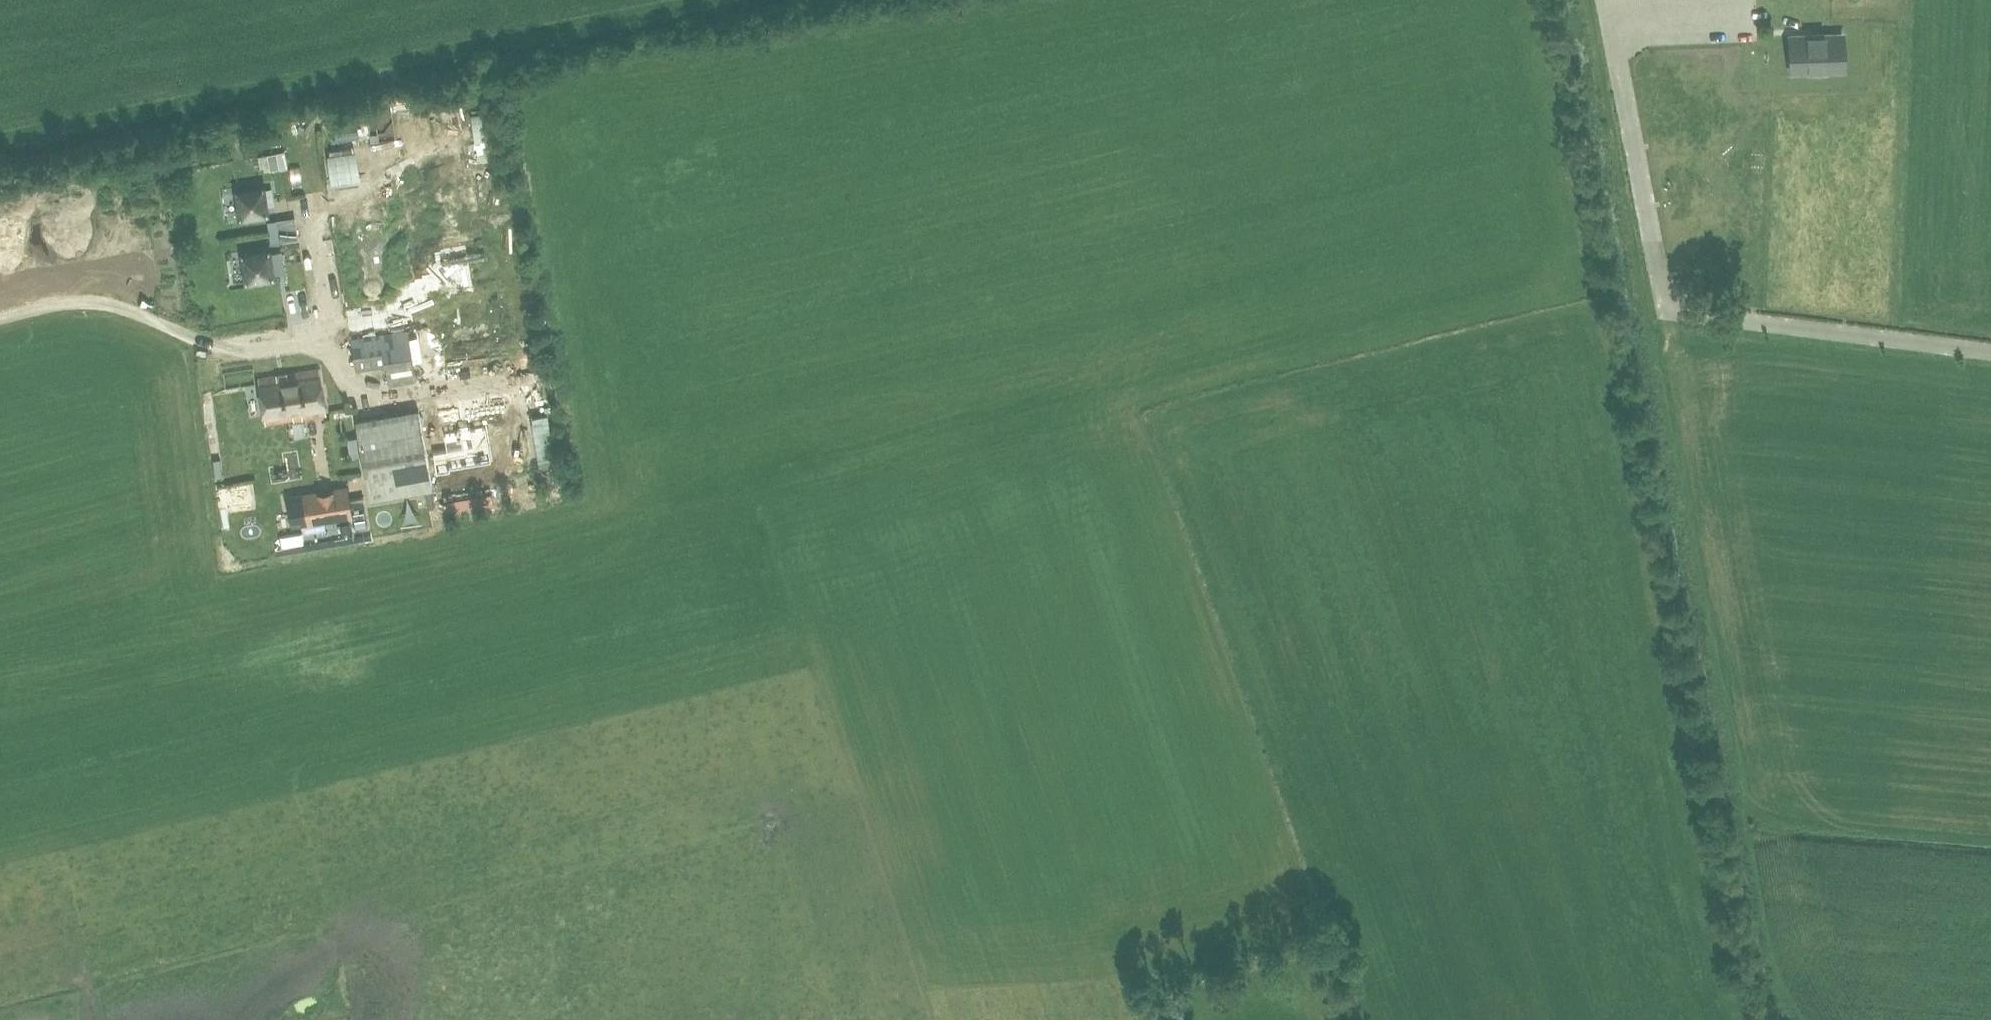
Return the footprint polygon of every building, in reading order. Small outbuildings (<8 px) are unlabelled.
[(1833,53),(1787,57),(1790,84),(1833,81),(1833,53)] [(485,110),(471,112),(474,134),(489,131),(485,110)] [(492,132),(466,141),(477,172),(503,163),(492,132)] [(238,192),(242,217),(266,213),(263,188),(238,192)] [(296,219),(286,220),(289,241),(299,240),(296,219)] [(248,281),(272,277),(268,252),(244,256),(248,281)] [(389,383),(419,378),(410,328),(350,340),(356,371),(386,365),(389,383)] [(491,365),(440,372),(443,390),(494,383),(491,365)] [(266,422),(324,413),(317,370),(260,378),(266,422)] [(432,489),(418,410),(397,414),(356,421),(370,500),(411,493),(432,489)] [(485,431),(458,435),(461,454),(431,458),(435,481),(464,476),(492,471),(485,431)] [(234,452),(213,457),(220,482),(241,476),(234,452)] [(349,493),(302,500),(307,533),(356,524),(349,493)]
